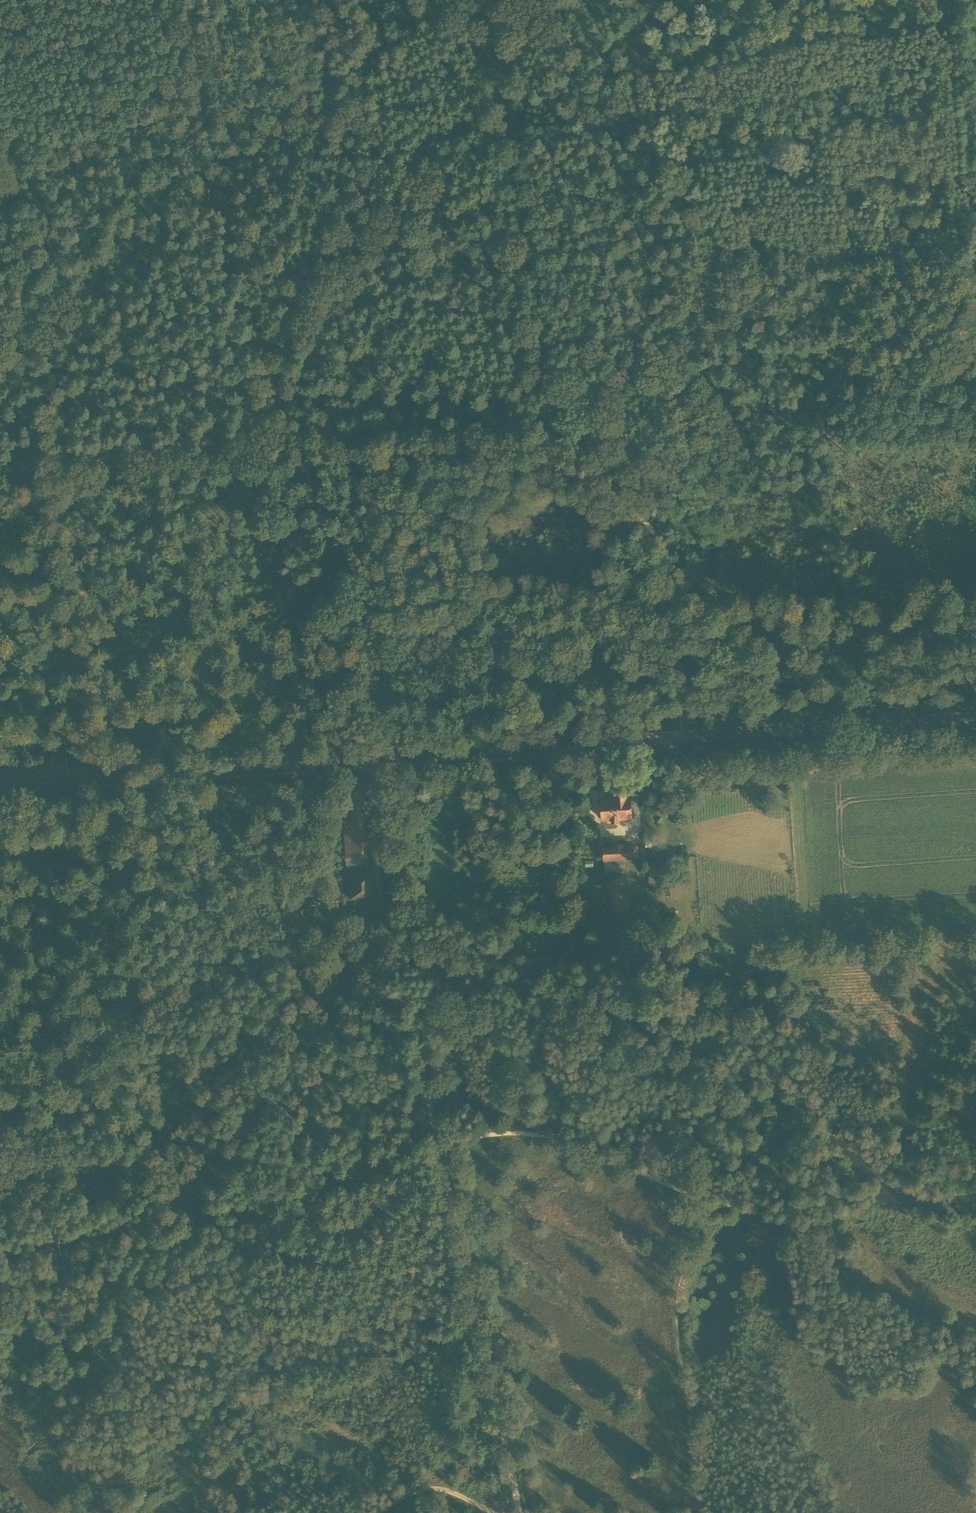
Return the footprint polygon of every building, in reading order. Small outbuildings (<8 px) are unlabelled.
[(659,777),(647,774),(648,789),(659,791),(659,777)] [(351,825),(351,826),(363,825),(362,807),(360,808),(360,802),(361,802),(361,799),(363,799),(362,783),(347,784),(348,799),(349,799),(351,825)] [(611,821),(611,822),(619,822),(619,817),(631,817),(630,799),(626,799),(626,791),(617,791),(616,791),(616,796),(605,797),(606,800),(601,800),(602,818),(607,818),(607,822),(611,821)] [(344,825),(346,859),(366,857),(363,825),(351,826),(351,825),(344,825)] [(625,858),(633,858),(632,846),(622,847),(622,846),(621,845),(613,845),(613,847),(604,847),(604,860),(625,858)] [(366,864),(366,857),(346,859),(347,865),(366,864)] [(626,873),(625,858),(604,860),(606,875),(626,873)] [(346,875),(348,899),(372,898),(369,874),(346,875)]
